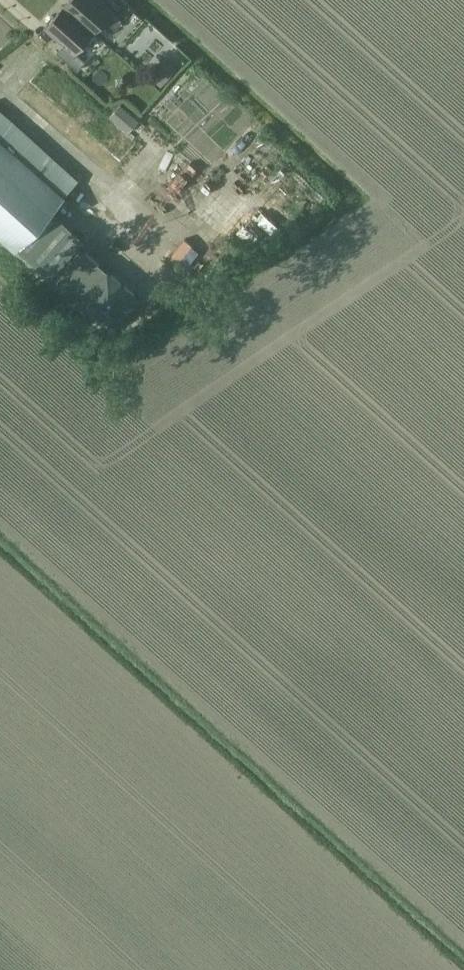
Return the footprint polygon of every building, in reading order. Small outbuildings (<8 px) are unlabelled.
[(99,0),(70,0),(64,7),(93,33),(105,19),(116,29),(122,22),(111,12),(112,11),(99,0)] [(93,33),(64,7),(46,27),(65,43),(57,52),(78,71),(86,61),(76,52),(93,33)] [(162,51),(147,70),(163,83),(178,64),(162,51)] [(110,114),(128,130),(139,118),(121,101),(110,114)] [(78,181),(0,112),(0,239),(15,253),(78,181)] [(238,227),(253,244),(277,223),(261,205),(238,227)] [(180,267),(198,251),(185,236),(166,252),(180,267)] [(53,279),(80,302),(113,330),(141,298),(108,269),(104,273),(78,250),(53,279)]
